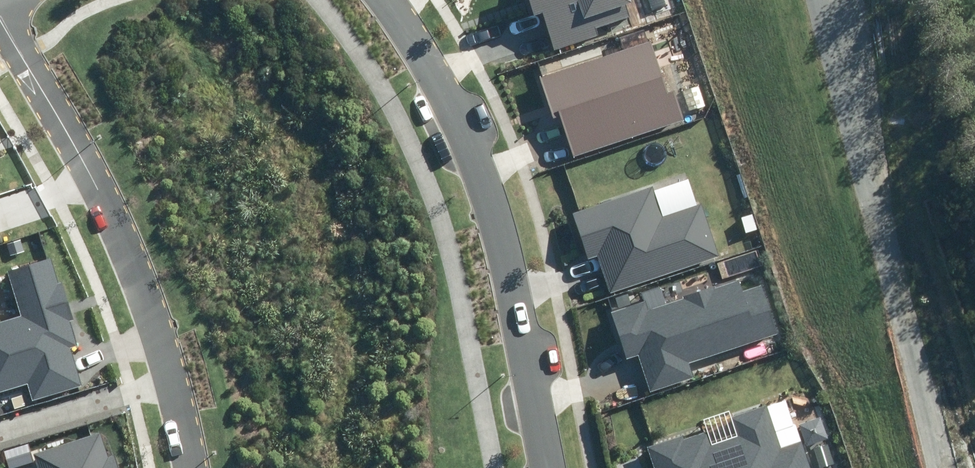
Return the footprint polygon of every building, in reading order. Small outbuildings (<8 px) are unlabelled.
[(534,19),(541,16),(552,49),(597,35),(594,27),(633,14),(628,0),(528,0),(534,19)] [(650,42),(539,78),(552,116),(560,114),(573,156),(682,121),(673,92),(667,93),(650,42)] [(653,184),(571,212),(587,260),(594,258),(606,292),(717,255),(700,203),(664,215),(653,184)] [(21,239),(6,244),(11,257),(26,252),(21,239)] [(26,384),(31,401),(82,385),(70,348),(77,346),(70,322),(75,321),(63,281),(58,282),(50,257),(6,271),(20,316),(0,322),(0,392),(26,384)] [(643,301),(613,311),(628,357),(640,353),(651,387),(690,375),(686,363),(780,333),(764,283),(744,289),(740,276),(645,307),(643,301)] [(23,395),(11,398),(14,409),(26,406),(23,395)] [(649,446),(656,467),(808,467),(800,443),(782,449),(767,404),(729,417),(736,435),(712,443),(706,427),(649,446)] [(34,453),(39,467),(116,467),(112,457),(107,459),(98,432),(34,453)] [(4,451),(9,467),(32,462),(28,445),(4,451)]
